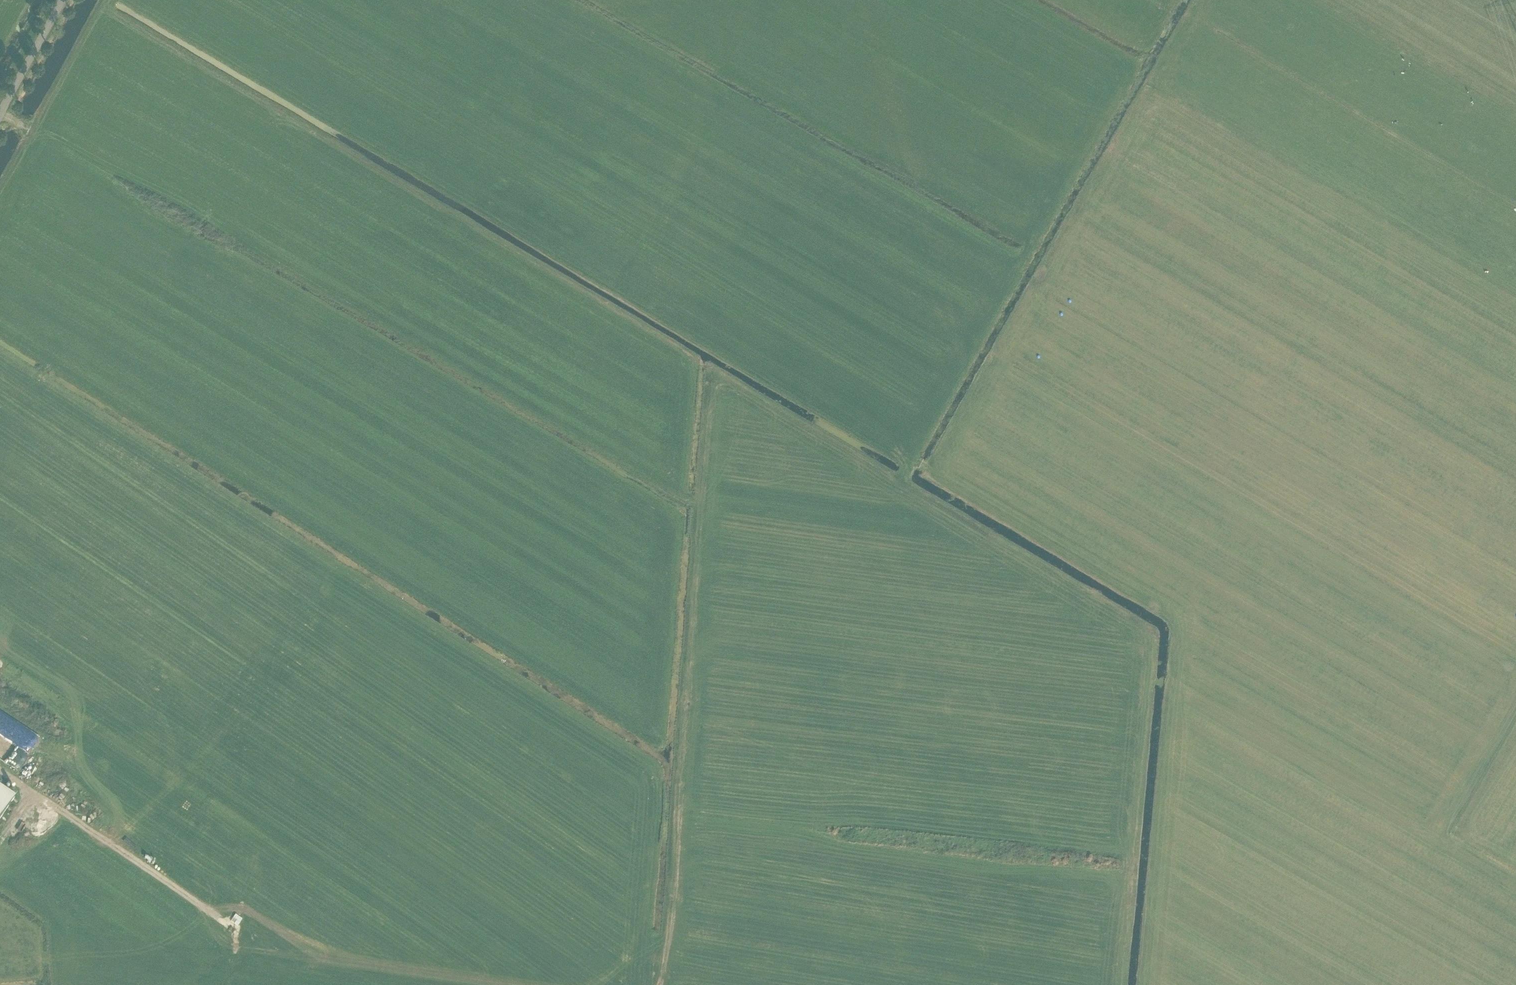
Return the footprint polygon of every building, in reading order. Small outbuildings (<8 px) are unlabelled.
[(25,772),(35,757),(0,737),(0,758),(25,772)] [(0,787),(0,819),(15,797),(0,787)]
